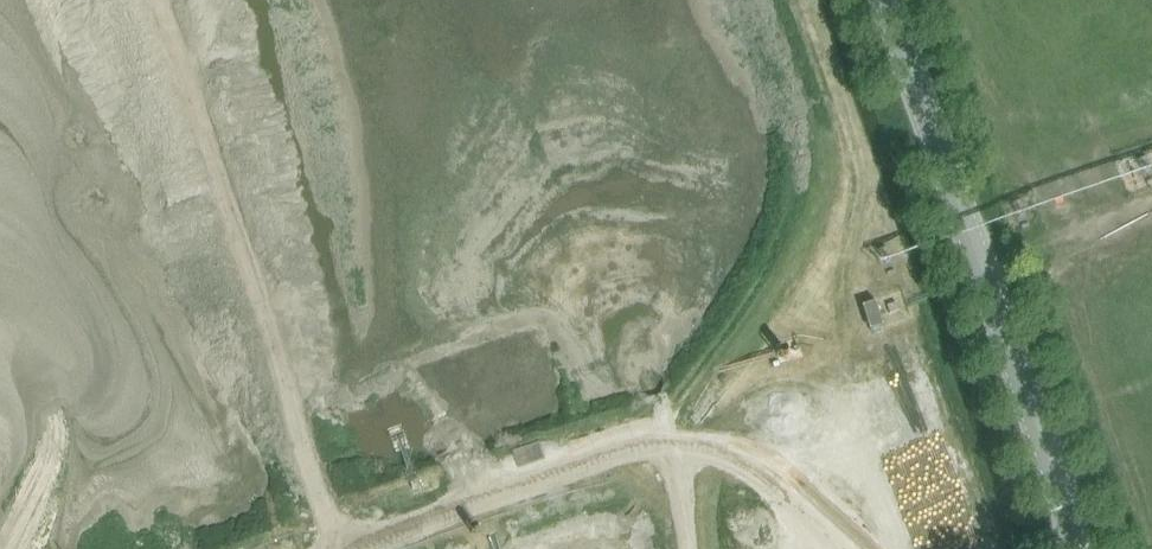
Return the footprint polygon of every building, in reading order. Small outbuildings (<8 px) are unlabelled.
[(876,302),(863,306),(870,329),(883,325),(876,302)]
